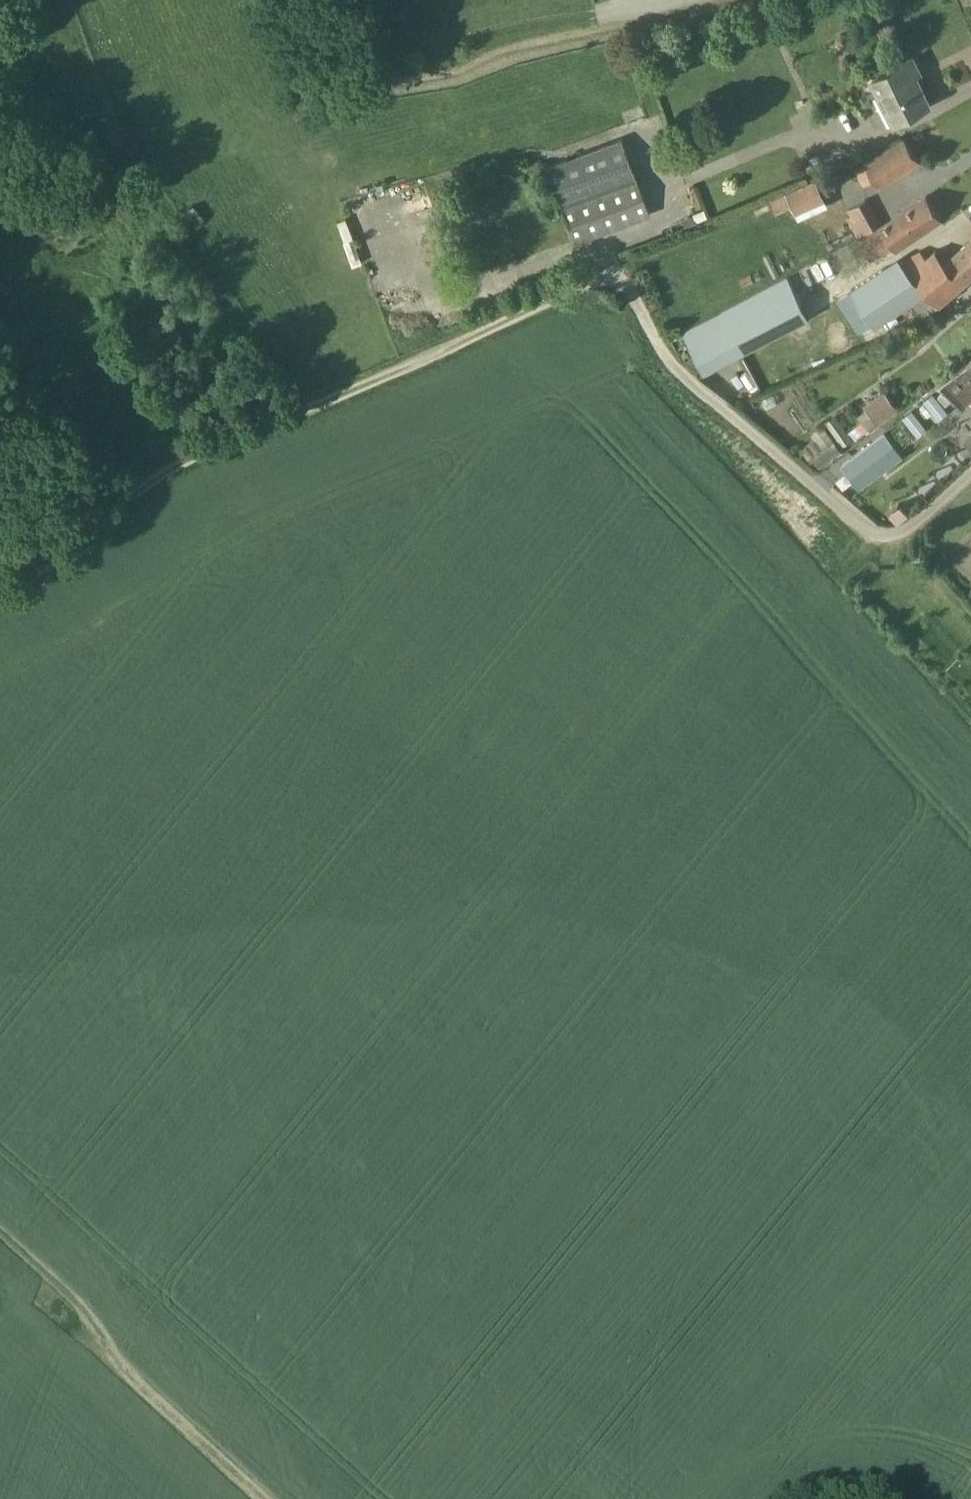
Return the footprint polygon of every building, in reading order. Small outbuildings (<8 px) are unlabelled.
[(891,123),(913,112),(930,103),(916,75),(921,73),(913,58),(869,80),(891,123)] [(905,138),(866,162),(867,163),(854,171),(864,187),(875,181),(880,188),(921,163),(905,138)] [(620,141),(546,168),(574,245),(649,218),(620,141)] [(787,190),(800,218),(830,203),(817,176),(787,190)] [(775,210),(791,203),(787,193),(770,200),(775,210)] [(927,196),(882,225),(897,248),(942,219),(927,196)] [(857,238),(881,224),(867,199),(847,211),(851,217),(846,220),(857,238)] [(946,263),(936,251),(927,259),(920,252),(902,263),(900,259),(853,291),(876,326),(912,302),(926,317),(939,306),(970,278),(970,240),(946,263)] [(810,318),(787,275),(681,330),(703,374),(810,318)] [(938,383),(963,408),(970,400),(970,358),(938,383)] [(884,391),(864,406),(878,425),(899,411),(884,391)] [(949,413),(934,394),(924,403),(939,422),(949,413)] [(903,418),(917,437),(927,429),(912,411),(903,418)] [(835,416),(825,422),(842,448),(852,441),(835,416)] [(874,439),(833,470),(845,486),(886,455),(874,439)]
